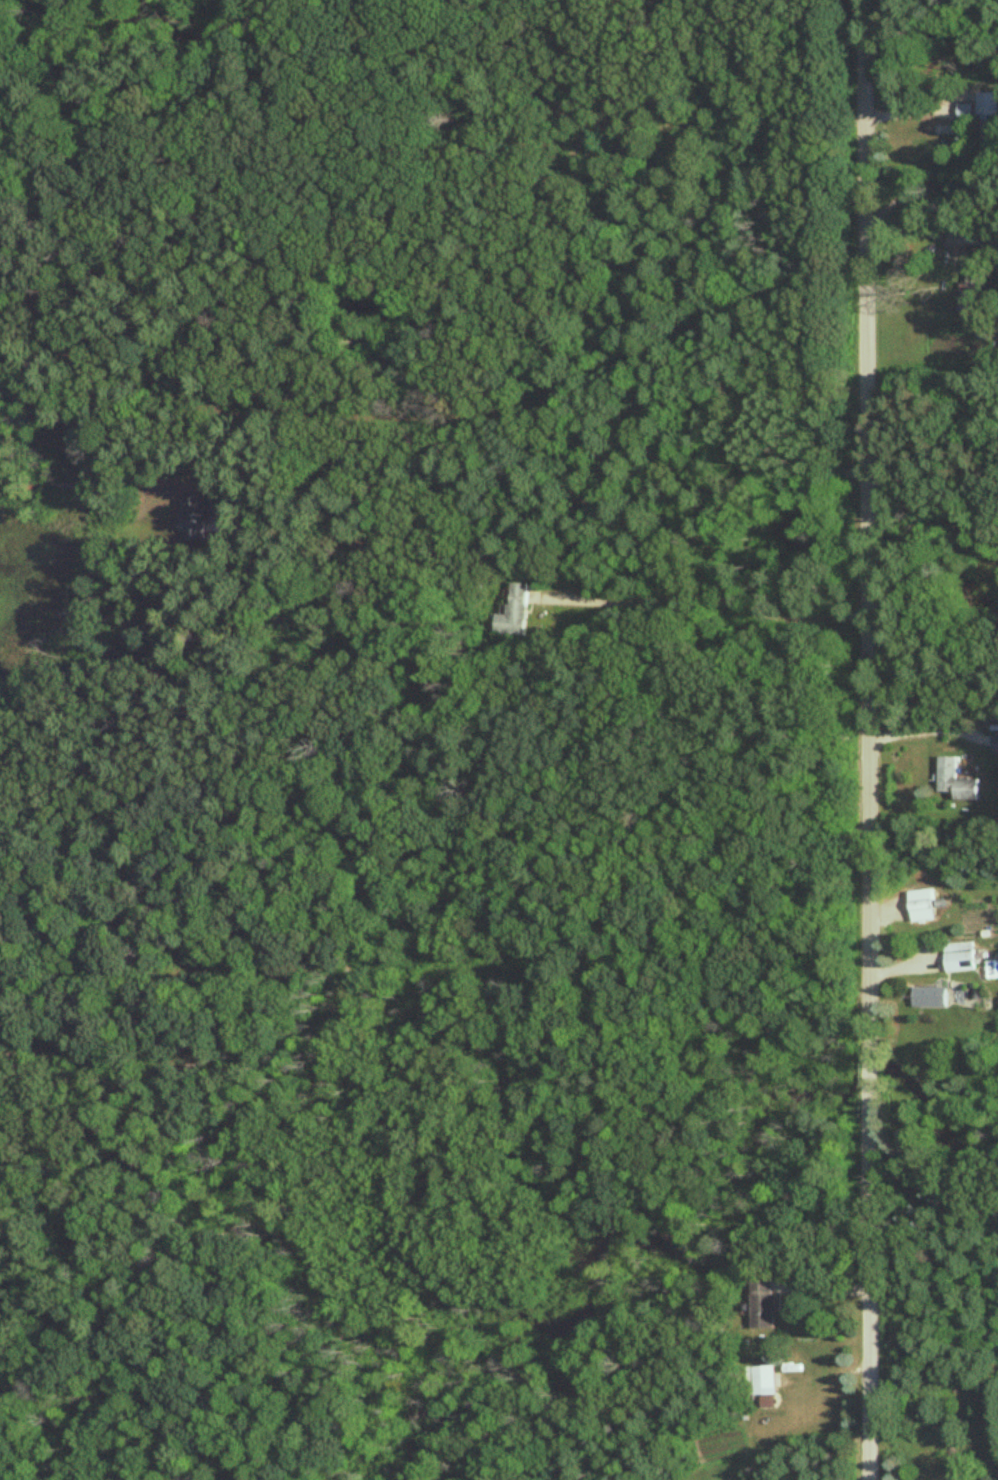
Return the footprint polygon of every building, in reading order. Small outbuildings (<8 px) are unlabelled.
[(972,106),(956,106),(956,120),(972,120),(972,106)] [(526,637),(529,585),(510,584),(508,616),(496,615),(495,636),(526,637)] [(952,801),(977,802),(978,781),(955,780),(956,759),(938,759),(937,794),(952,794),(952,801)] [(945,972),(973,972),(973,944),(945,944),(945,972)] [(944,1008),(943,989),(910,989),(910,1008),(944,1008)] [(774,1282),(750,1282),(750,1330),(774,1330),(774,1282)] [(746,1368),(747,1397),(775,1396),(774,1367),(746,1368)]
